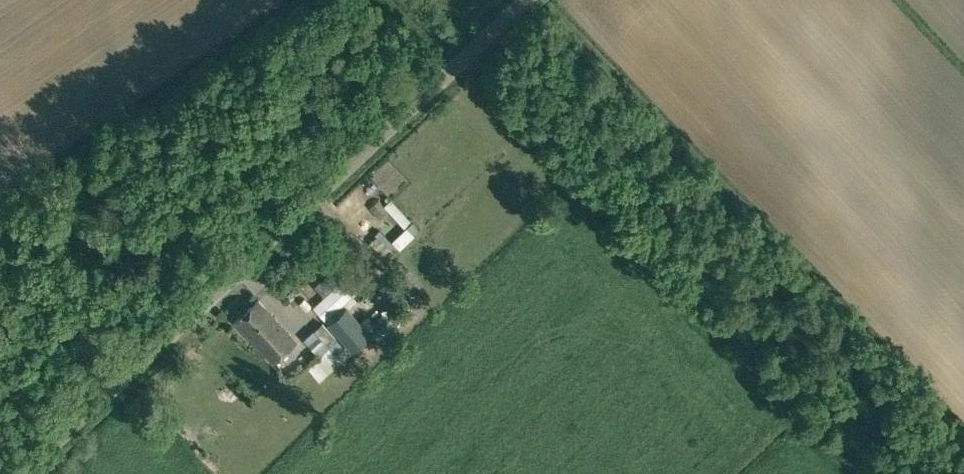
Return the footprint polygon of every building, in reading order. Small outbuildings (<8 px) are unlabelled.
[(325,321),(353,295),(354,295),(373,279),(360,265),(350,274),(340,263),(331,272),(340,282),(313,307),(325,321)] [(234,321),(270,361),(295,338),(258,299),(234,321)] [(352,351),(372,334),(378,341),(395,324),(384,311),(371,322),(365,315),(359,320),(347,306),(327,323),(352,351)] [(314,330),(329,345),(337,338),(322,323),(314,330)]
